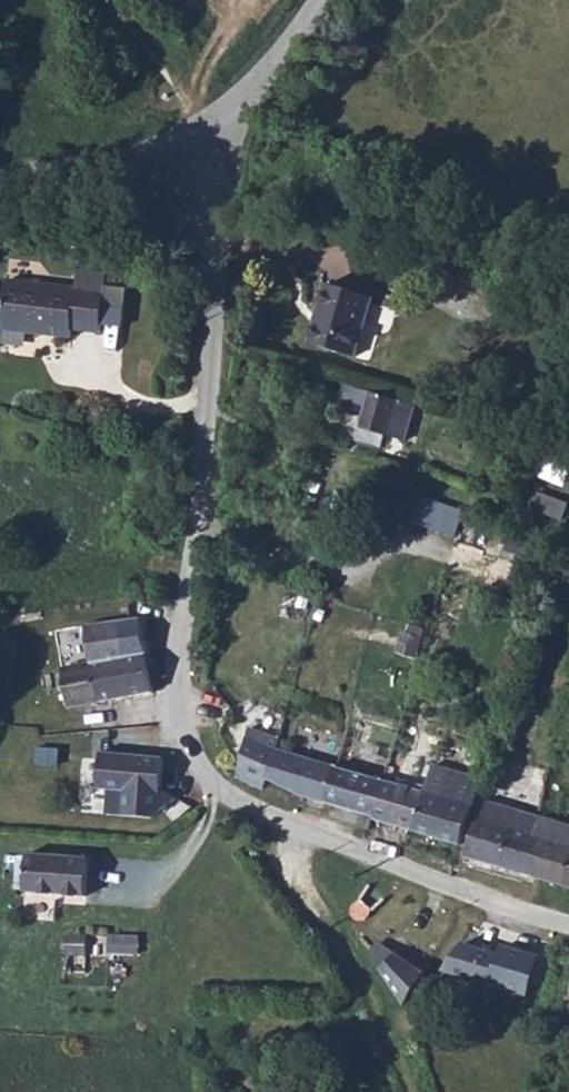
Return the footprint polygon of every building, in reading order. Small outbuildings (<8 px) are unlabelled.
[(293,237),(289,248),(329,263),(334,250),(293,237)] [(329,263),(289,248),(272,296),(312,310),(329,263)] [(0,309),(0,328),(31,332),(32,322),(56,324),(55,337),(72,338),(73,331),(101,335),(107,272),(81,270),(80,288),(3,280),(0,309)] [(353,401),(368,361),(353,356),(339,395),(353,401)] [(535,472),(564,485),(568,474),(568,463),(545,452),(535,472)] [(534,489),(529,506),(563,516),(568,500),(534,489)] [(56,663),(61,703),(144,692),(139,653),(145,651),(139,619),(82,627),(86,659),(56,663)] [(398,645),(414,653),(426,628),(411,620),(398,645)] [(326,797),(413,824),(433,761),(385,746),(376,773),(270,739),(231,727),(233,718),(207,710),(200,732),(197,731),(193,749),(250,772),(327,791),(326,797)] [(158,787),(158,782),(161,757),(101,749),(98,785),(138,792),(139,786),(158,787)] [(483,795),(439,778),(433,795),(430,794),(417,835),(481,855),(493,815),(478,810),(483,795)] [(493,815),(481,855),(551,879),(563,839),(526,827),(531,810),(483,795),(478,810),(493,815)] [(551,879),(568,885),(568,841),(563,839),(551,879)] [(25,850),(21,886),(78,893),(80,892),(84,856),(25,850)] [(110,934),(110,951),(139,952),(140,935),(110,934)] [(379,942),(368,954),(378,972),(393,955),(379,942)] [(478,949),(461,944),(454,951),(439,970),(471,977),(478,949)] [(529,948),(521,983),(568,994),(568,957),(529,948)] [(400,1001),(421,974),(393,955),(378,972),(395,1001),(400,1001)]
